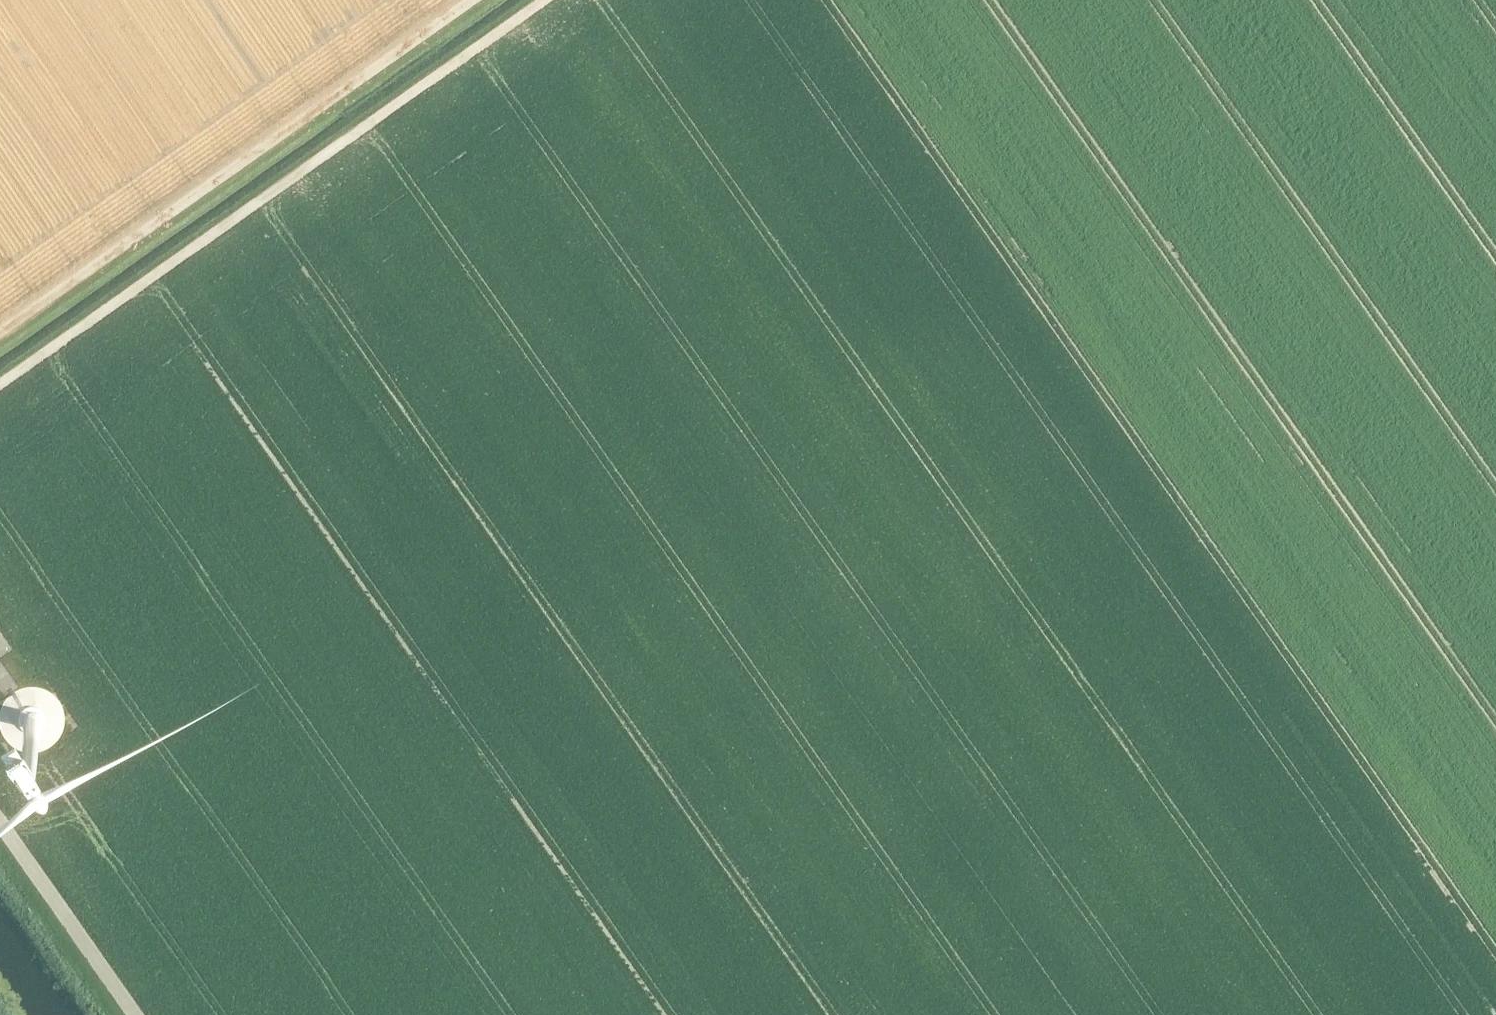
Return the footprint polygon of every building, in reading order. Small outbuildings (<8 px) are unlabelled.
[(23,718),(23,719),(23,721),(24,723),(24,724),(25,725),(27,726),(28,727),(30,728),(31,728),(33,728),(35,728),(36,727),(38,726),(39,725),(40,724),(41,722),(41,721),(41,719),(41,717),(40,716),(40,714),(39,713),(37,712),(36,711),(34,710),(33,710),(31,710),(29,710),(28,711),(26,712),(25,713),(24,714),(24,716),(23,718)]
